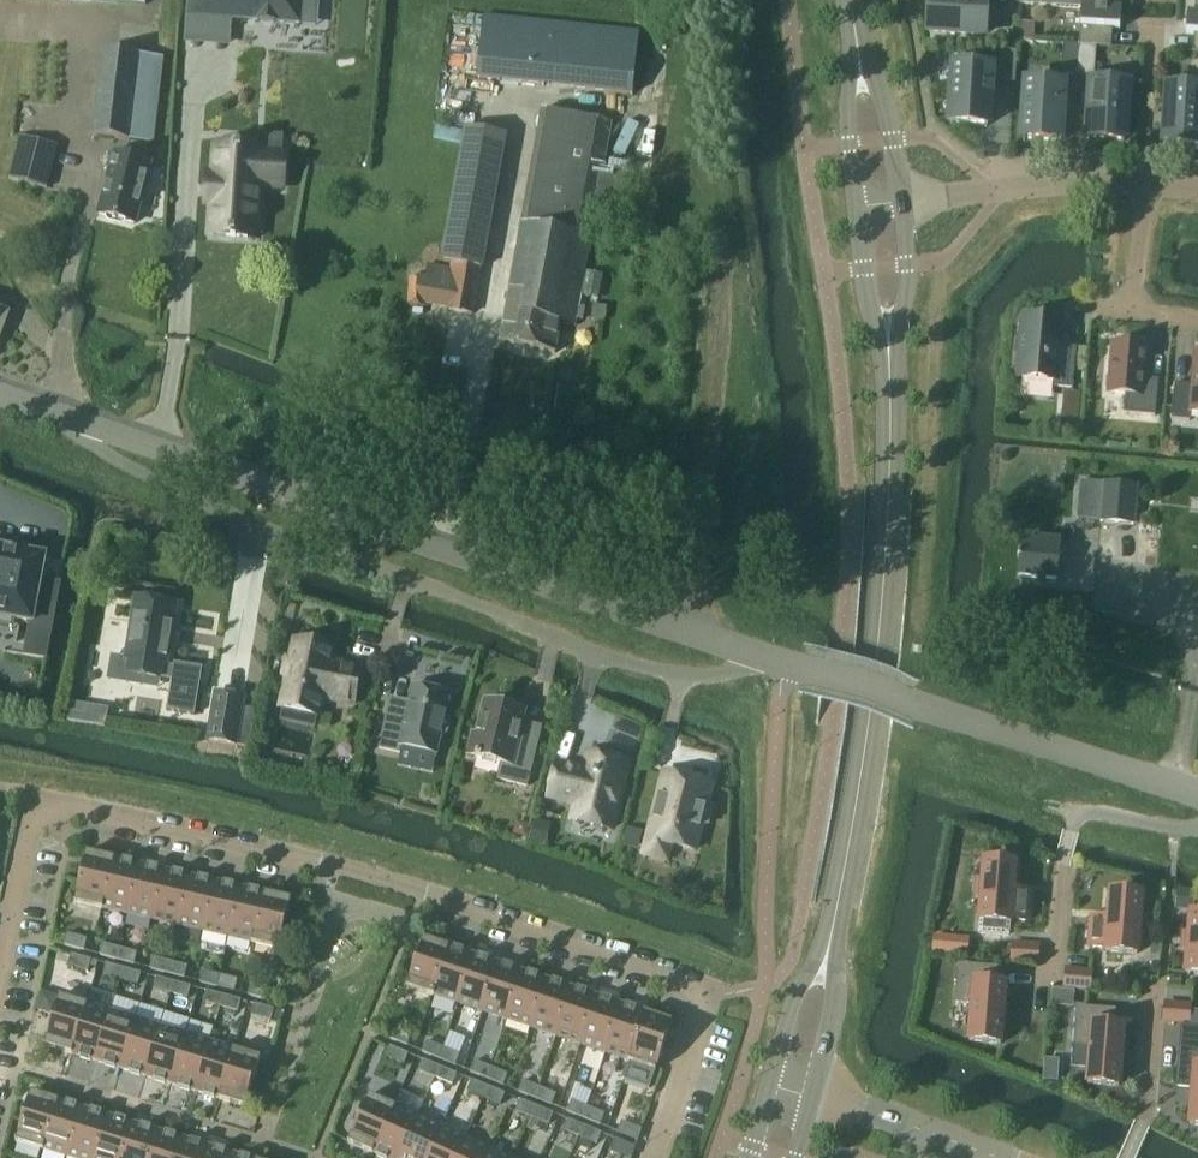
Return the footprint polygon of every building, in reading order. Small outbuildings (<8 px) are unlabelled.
[(187,16),(299,24),(301,0),(188,0),(187,16)] [(985,0),(930,0),(928,32),(983,35),(985,0)] [(1021,4),(1021,5),(1080,9),(1078,45),(1063,44),(1063,45),(1079,46),(1096,47),(1096,46),(1110,47),(1111,30),(1120,30),(1121,9),(1114,8),(1114,0),(1021,0),(1021,4)] [(1194,14),(1187,13),(1185,35),(1194,35),(1192,53),(1197,54),(1197,0),(1195,0),(1194,14)] [(634,95),(640,32),(482,16),(476,79),(634,95)] [(1077,75),(1079,46),(1063,45),(1061,74),(1077,75)] [(1094,76),(1096,47),(1079,46),(1077,75),(1094,76)] [(152,144),(163,58),(102,51),(92,137),(152,144)] [(998,82),(1014,83),(1016,52),(1000,51),(998,82)] [(987,125),(991,70),(954,68),(950,123),(987,125)] [(1124,140),(1128,85),(1091,83),(1087,138),(1124,140)] [(1059,142),(1063,87),(1026,84),(1022,139),(1059,142)] [(1168,88),(1164,143),(1197,145),(1197,90),(1168,88)] [(598,210),(617,214),(615,222),(626,224),(629,210),(619,209),(625,175),(620,174),(625,145),(606,142),(609,124),(542,112),(521,224),(505,312),(557,322),(560,298),(580,303),(592,229),(595,230),(598,210)] [(450,311),(472,315),(479,269),(502,141),(468,130),(445,264),(450,265),(453,265),(447,294),(453,295),(450,311)] [(46,189),(58,146),(21,136),(9,180),(46,189)] [(207,176),(206,205),(210,206),(208,236),(230,237),(230,238),(235,238),(247,238),(256,239),(258,210),(260,187),(281,189),(284,155),(262,154),(262,150),(214,147),(212,177),(207,176)] [(134,225),(150,163),(114,154),(98,216),(134,225)] [(448,311),(450,311),(453,295),(447,294),(453,265),(450,265),(449,269),(427,266),(425,278),(418,277),(417,279),(411,279),(408,306),(425,308),(425,305),(448,309),(448,311)] [(601,276),(587,273),(582,296),(597,299),(601,276)] [(579,307),(580,303),(560,298),(557,322),(505,312),(499,343),(554,354),(560,324),(574,327),(575,319),(582,320),(584,308),(579,307)] [(604,322),(605,307),(592,306),(590,321),(604,322)] [(9,313),(0,310),(0,336),(9,313)] [(1059,347),(1062,323),(1023,320),(1022,337),(1017,337),(1015,356),(1020,357),(1018,379),(1055,383),(1054,387),(1072,389),(1075,348),(1059,347)] [(1154,417),(1158,381),(1143,379),(1146,347),(1112,344),(1107,394),(1137,396),(1135,416),(1154,417)] [(1194,351),(1191,386),(1174,384),(1171,420),(1189,422),(1190,414),(1197,414),(1197,352),(1194,351)] [(1139,521),(1142,487),(1103,484),(1100,517),(1139,521)] [(1056,580),(1060,541),(1038,539),(1037,544),(1020,542),(1019,555),(1017,555),(1017,561),(1019,561),(1017,577),(1056,580)] [(29,623),(29,624),(30,624),(29,628),(50,632),(59,585),(40,581),(44,561),(45,561),(45,558),(44,558),(44,557),(42,557),(0,549),(0,618),(29,623)] [(166,667),(172,629),(176,605),(135,598),(125,660),(130,661),(128,674),(159,679),(161,666),(166,667)] [(329,665),(332,649),(294,641),(291,660),(286,659),(282,677),(287,678),(281,705),(283,705),(283,704),(318,711),(317,713),(319,713),(322,699),(354,705),(361,672),(329,665)] [(438,693),(439,689),(424,686),(423,689),(412,687),(409,702),(403,706),(389,703),(379,749),(399,753),(401,747),(436,755),(440,735),(443,735),(447,733),(450,720),(447,716),(445,715),(449,695),(438,693)] [(215,693),(215,695),(207,740),(236,745),(243,698),(215,693)] [(526,787),(540,728),(521,723),(524,711),(484,701),(476,735),(473,734),(468,755),(475,757),(475,758),(481,760),(481,759),(501,764),(498,780),(526,787)] [(610,830),(627,764),(589,755),(584,775),(575,772),(576,770),(557,765),(549,797),(577,804),(573,820),(610,830)] [(664,774),(643,855),(665,861),(669,845),(694,851),(701,823),(706,824),(711,808),(705,807),(711,785),(664,774)] [(533,821),(527,842),(543,847),(549,825),(533,821)] [(515,827),(513,834),(525,837),(528,825),(521,823),(515,827)] [(1003,845),(1002,859),(1015,860),(1016,846),(1003,845)] [(101,910),(113,859),(86,853),(74,903),(101,910)] [(114,859),(113,859),(101,910),(103,910),(103,909),(127,914),(138,866),(133,865),(133,863),(122,860),(122,862),(114,860),(114,859)] [(1013,884),(1015,865),(984,862),(982,882),(978,882),(976,898),(981,898),(979,921),(980,921),(979,933),(1008,936),(1009,924),(1010,924),(1011,920),(1025,921),(1025,922),(1027,922),(1030,892),(1028,892),(1018,892),(1013,892),(1013,884)] [(147,868),(138,866),(127,914),(152,920),(163,872),(158,870),(158,868),(148,866),(147,868)] [(188,877),(183,876),(184,874),(173,872),(173,874),(163,872),(152,920),(177,926),(188,877)] [(198,880),(188,877),(177,926),(202,932),(214,883),(208,882),(209,880),(198,878),(198,880)] [(1161,899),(1162,883),(1146,882),(1145,898),(1161,899)] [(223,885),(214,883),(202,932),(228,938),(239,889),(234,888),(234,886),(224,883),(223,885)] [(251,943),(251,944),(253,944),(264,894),(264,895),(259,894),(259,892),(249,889),(249,891),(239,889),(228,938),(251,943)] [(1143,932),(1144,916),(1140,915),(1142,896),(1110,893),(1108,912),(1109,912),(1108,920),(1103,919),(1093,918),(1091,918),(1089,947),(1091,947),(1091,946),(1106,948),(1105,952),(1137,954),(1139,931),(1143,932)] [(264,894),(253,944),(279,950),(291,900),(264,894)] [(1190,915),(1188,934),(1184,934),(1182,950),(1187,951),(1185,974),(1197,975),(1197,916),(1190,915)] [(84,951),(87,939),(67,934),(64,945),(84,951)] [(432,996),(448,947),(423,938),(406,988),(432,996)] [(1012,941),(1010,963),(1038,966),(1040,944),(1012,941)] [(116,960),(119,948),(102,944),(99,955),(116,960)] [(448,948),(449,947),(448,947),(432,996),(434,997),(434,996),(457,1004),(473,956),(463,953),(464,951),(454,948),(453,950),(448,948)] [(119,948),(116,960),(134,965),(137,953),(119,948)] [(91,960),(90,960),(71,955),(68,966),(88,972),(91,960)] [(457,1004),(481,1012),(497,965),(488,961),(489,959),(478,956),(478,958),(473,956),(457,1004)] [(166,973),(169,962),(152,957),(149,969),(166,973)] [(169,962),(166,973),(184,978),(187,967),(169,962)] [(123,969),(115,967),(106,964),(103,976),(120,980),(123,969)] [(481,1012),(506,1020),(522,973),(513,970),(513,968),(503,964),(502,966),(497,965),(481,1012)] [(1000,1044),(1005,986),(994,985),(995,969),(959,966),(958,986),(957,1002),(972,1003),(969,1041),(1000,1044)] [(1062,990),(1071,990),(1073,968),(1064,967),(1062,990)] [(141,974),(140,973),(123,969),(120,980),(138,985),(141,974)] [(216,987),(219,975),(203,971),(199,982),(216,987)] [(506,1020),(531,1028),(547,981),(537,978),(538,976),(528,973),(527,974),(522,973),(506,1020)] [(219,975),(216,987),(234,992),(237,980),(219,975)] [(173,982),(165,980),(156,978),(153,989),(170,994),(173,982)] [(547,981),(531,1028),(555,1037),(571,989),(562,986),(562,984),(552,981),(552,983),(547,981)] [(191,987),(190,987),(173,982),(170,994),(188,999),(191,987)] [(268,1001),(271,989),(251,984),(248,995),(268,1001)] [(571,989),(555,1037),(580,1045),(596,998),(586,994),(587,993),(577,989),(576,991),(571,989)] [(1064,1007),(1066,991),(1051,989),(1050,1006),(1064,1007)] [(223,996),(215,994),(206,991),(203,1003),(220,1007),(223,996)] [(241,1001),(240,1001),(223,996),(220,1007),(238,1012),(241,1001)] [(70,1054),(85,1005),(59,997),(44,1046),(70,1054)] [(580,1045),(605,1053),(620,1006),(611,1003),(612,1001),(601,997),(601,999),(596,998),(580,1045)] [(271,1021),(274,1010),(254,1004),(251,1016),(271,1021)] [(72,1055),(72,1054),(80,1056),(80,1058),(90,1061),(90,1059),(95,1061),(110,1013),(87,1006),(87,1005),(85,1005),(70,1054),(72,1055)] [(628,1061),(627,1062),(629,1062),(645,1013),(644,1013),(643,1014),(636,1011),(636,1009),(626,1006),(625,1007),(620,1006),(605,1053),(628,1061)] [(1119,1087),(1123,1028),(1112,1027),(1114,1011),(1078,1008),(1073,1066),(1088,1067),(1087,1084),(1119,1087)] [(95,1061),(105,1064),(104,1066),(115,1069),(115,1067),(120,1068),(134,1021),(110,1013),(95,1061)] [(645,1013),(629,1062),(655,1071),(671,1022),(645,1013)] [(120,1068),(130,1072),(129,1073),(139,1077),(140,1075),(145,1076),(159,1028),(134,1021),(120,1068)] [(406,1046),(411,1035),(391,1027),(387,1038),(406,1046)] [(165,1082),(169,1084),(184,1036),(159,1028),(145,1076),(155,1079),(154,1081),(164,1084),(165,1082)] [(169,1084),(179,1087),(179,1089),(189,1092),(190,1090),(194,1091),(209,1044),(184,1036),(169,1084)] [(438,1059),(442,1048),(426,1041),(422,1052),(438,1059)] [(234,1050),(232,1050),(232,1051),(209,1044),(194,1091),(204,1094),(204,1096),(214,1099),(214,1097),(219,1099),(234,1050)] [(403,1065),(408,1054),(389,1046),(384,1057),(403,1065)] [(442,1048),(438,1059),(455,1066),(459,1055),(442,1048)] [(234,1050),(219,1099),(219,1100),(245,1108),(260,1058),(234,1050)] [(1180,1050),(1178,1071),(1177,1086),(1192,1087),(1189,1126),(1197,1126),(1197,1051),(1180,1050)] [(440,1067),(436,1066),(423,1061),(419,1072),(435,1078),(440,1067)] [(486,1079),(490,1068),(474,1061),(470,1072),(486,1079)] [(452,1085),(457,1074),(440,1067),(435,1078),(452,1085)] [(490,1068),(486,1079),(503,1086),(507,1075),(490,1068)] [(488,1087),(484,1086),(471,1080),(467,1091),(483,1098),(488,1087)] [(534,1099),(538,1087),(522,1081),(518,1092),(534,1099)] [(500,1105),(505,1094),(488,1087),(483,1098),(500,1105)] [(538,1087),(534,1099),(551,1106),(556,1095),(538,1087)] [(42,1150),(57,1100),(31,1093),(15,1142),(42,1150)] [(372,1154),(373,1153),(393,1107),(369,1095),(347,1143),(372,1154)] [(43,1150),(67,1157),(81,1109),(76,1108),(77,1106),(67,1102),(66,1104),(58,1102),(58,1101),(57,1100),(42,1150),(43,1151),(43,1150)] [(536,1107),(532,1105),(520,1100),(515,1111),(531,1118),(536,1107)] [(583,1119),(586,1107),(571,1101),(566,1112),(583,1119)] [(395,1107),(393,1107),(373,1153),(377,1155),(376,1157),(379,1157),(399,1157),(417,1118),(395,1108),(395,1107)] [(548,1125),(553,1114),(536,1107),(531,1118),(548,1125)] [(586,1107),(583,1119),(599,1125),(604,1114),(586,1107)] [(67,1157),(71,1157),(93,1157),(106,1117),(101,1115),(102,1113),(91,1110),(91,1112),(81,1109),(67,1157)] [(131,1124),(126,1123),(127,1121),(116,1118),(116,1120),(106,1117),(93,1157),(121,1157),(131,1124)] [(440,1129),(417,1118),(399,1157),(427,1157),(440,1129)] [(584,1126),(578,1124),(568,1120),(563,1131),(579,1137),(584,1126)] [(637,1141),(642,1130),(621,1122),(617,1133),(637,1141)] [(156,1132),(151,1130),(151,1128),(141,1125),(140,1127),(131,1124),(121,1157),(148,1157),(156,1132)] [(596,1144),(601,1133),(584,1126),(579,1137),(596,1144)] [(464,1140),(440,1129),(427,1157),(456,1157),(464,1140)] [(148,1157),(175,1157),(181,1139),(176,1138),(176,1136),(166,1133),(165,1135),(156,1132),(148,1157)] [(205,1147),(200,1146),(201,1144),(191,1140),(190,1142),(181,1139),(175,1157),(202,1157),(205,1147)] [(635,1147),(614,1139),(610,1150),(629,1157),(631,1157),(635,1147)] [(488,1150),(464,1140),(456,1157),(484,1157),(488,1150)] [(202,1157),(229,1157),(230,1155),(225,1153),(226,1151),(216,1148),(215,1150),(205,1147),(202,1157)]
